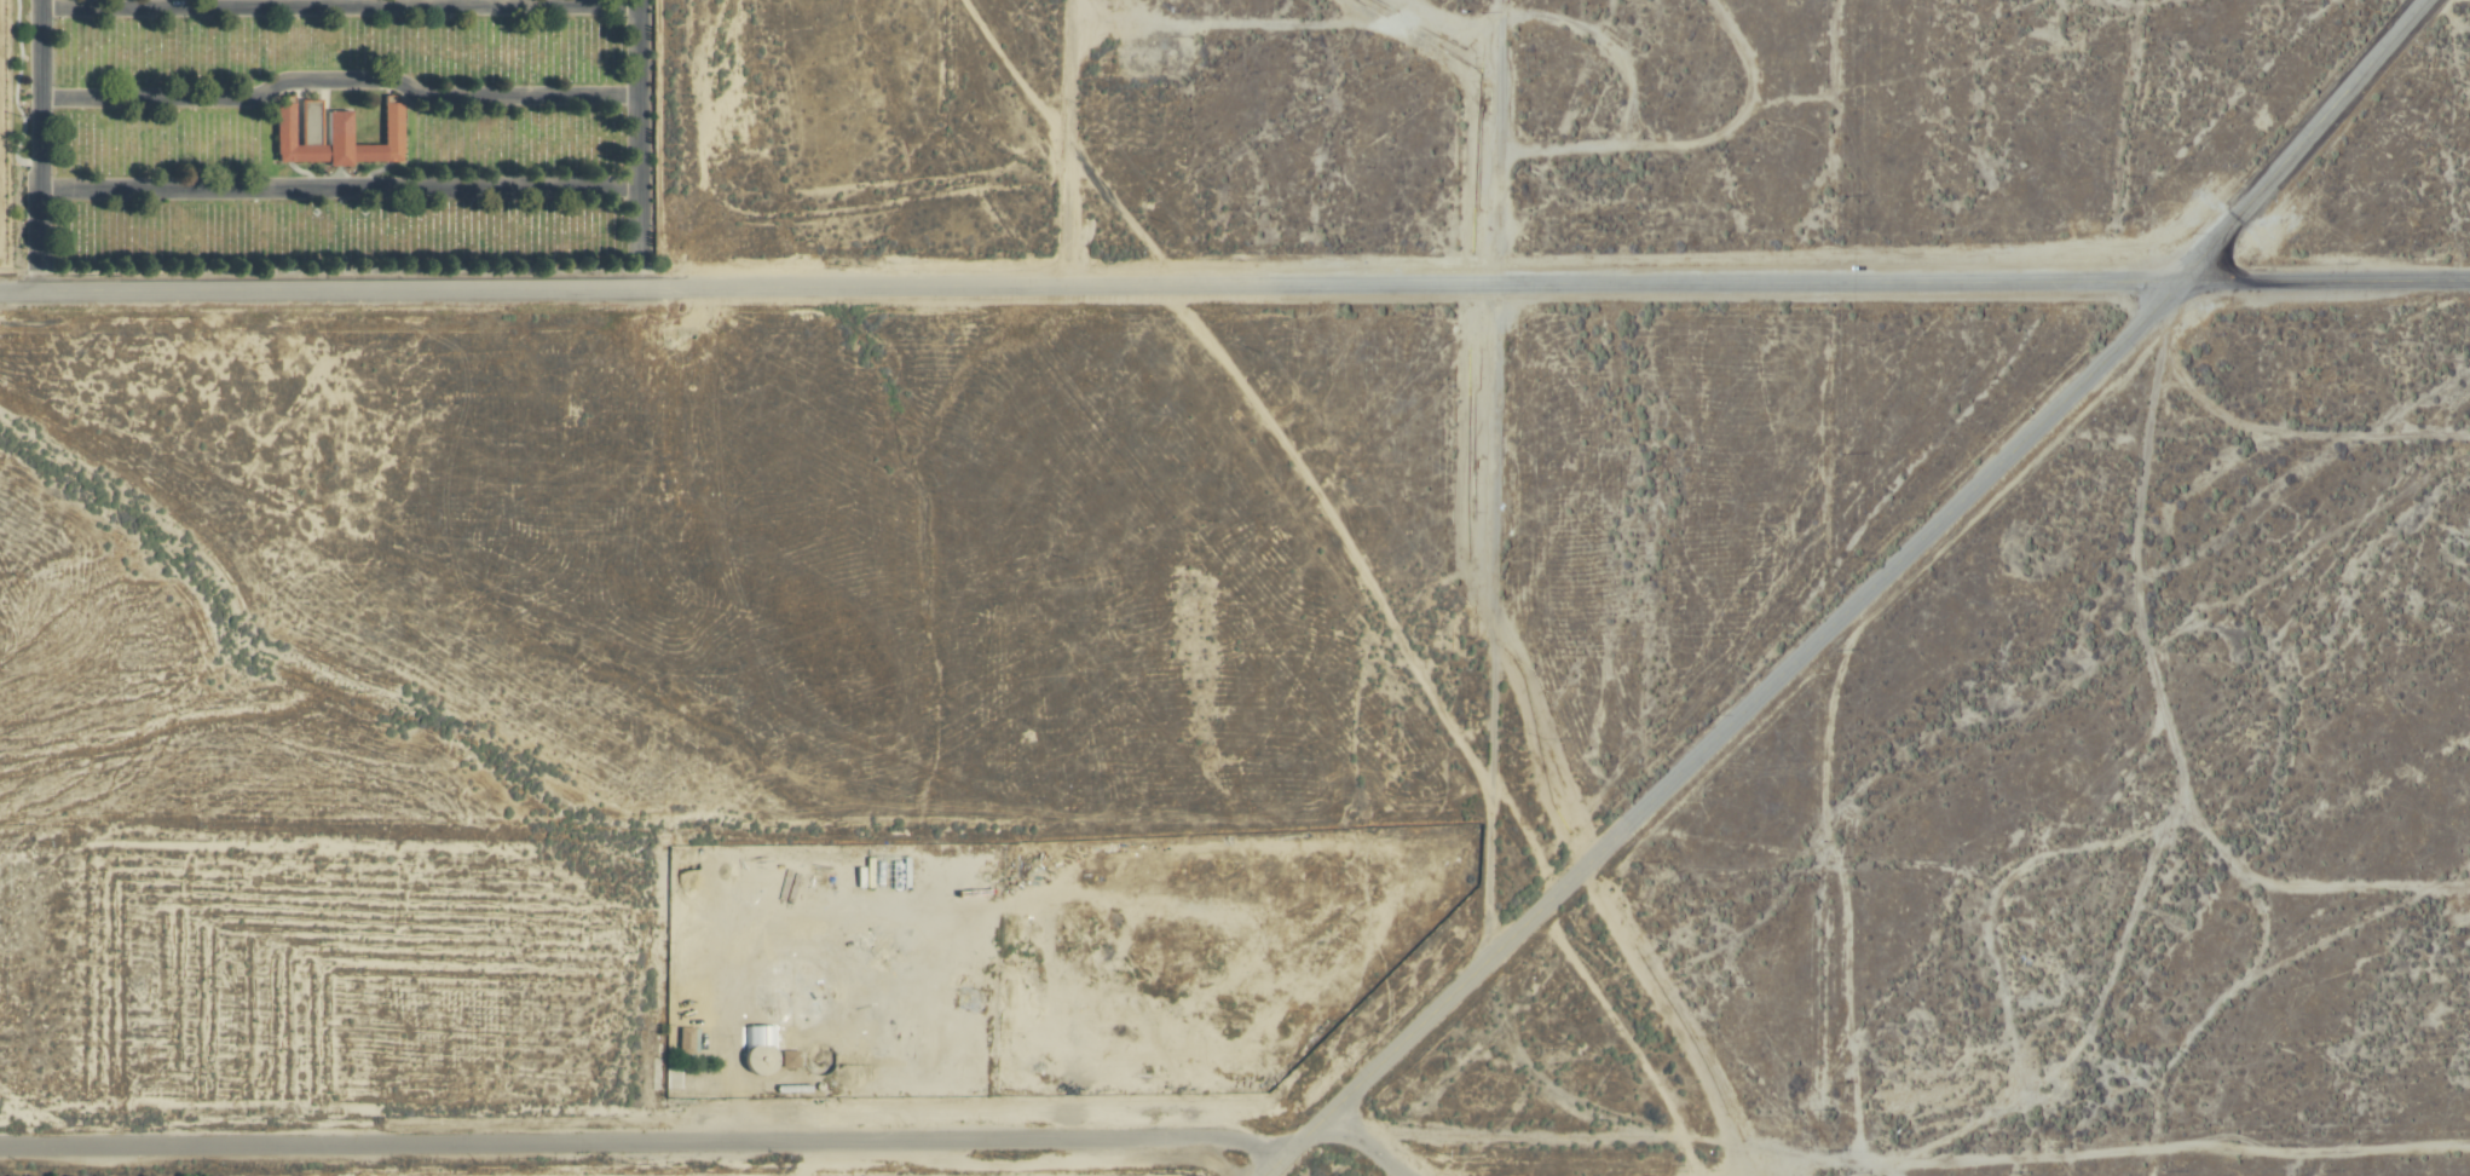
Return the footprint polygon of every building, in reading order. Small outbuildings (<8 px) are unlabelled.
[(276,164),(402,164),(402,104),(384,104),(384,146),(351,146),(351,112),(321,112),(321,101),(286,101),(286,114),(276,114),(276,164)] [(984,991),(957,986),(953,1007),(980,1012),(984,991)] [(676,1054),(692,1054),(692,1028),(676,1028),(676,1054)] [(742,1055),(757,1078),(779,1064),(764,1040),(742,1055)]
